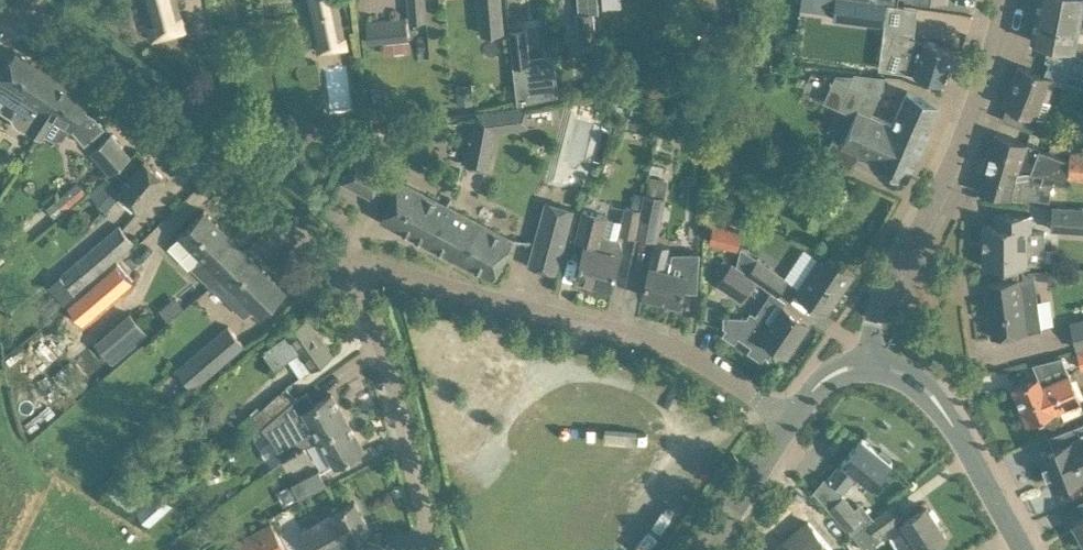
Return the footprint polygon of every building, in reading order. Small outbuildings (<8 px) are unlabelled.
[(151,39),(186,29),(178,0),(141,0),(151,39)] [(338,0),(307,0),(318,54),(348,48),(338,0)] [(348,19),(356,17),(352,0),(344,0),(348,19)] [(426,20),(425,0),(407,0),(409,21),(426,20)] [(483,33),(503,31),(500,0),(480,0),(483,33)] [(702,48),(743,50),(743,35),(721,34),(721,25),(717,25),(715,0),(698,0),(702,48)] [(804,15),(819,18),(822,0),(806,0),(804,15)] [(833,17),(885,24),(888,2),(875,0),(835,0),(833,17)] [(1032,39),(1049,42),(1075,48),(1082,10),(1082,11),(1082,0),(1040,0),(1032,39)] [(595,39),(593,11),(576,13),(579,41),(595,39)] [(406,16),(365,20),(368,42),(409,38),(406,16)] [(527,28),(509,30),(514,66),(531,63),(527,28)] [(925,39),(914,73),(924,76),(944,82),(946,76),(949,77),(952,66),(950,65),(955,49),(934,42),(925,39)] [(62,80),(16,51),(0,76),(0,99),(3,101),(0,105),(0,109),(12,117),(14,122),(16,124),(19,126),(22,128),(25,129),(29,129),(42,109),(62,80)] [(1069,68),(1082,72),(1082,56),(1074,52),(1069,68)] [(618,79),(633,80),(635,58),(620,57),(618,79)] [(883,75),(885,75),(883,74),(884,64),(857,59),(855,71),(883,75)] [(548,96),(545,78),(533,80),(531,63),(514,66),(518,101),(548,96)] [(1008,105),(1003,118),(1032,129),(1038,115),(1034,113),(1040,97),(1044,99),(1053,77),(1022,65),(1007,104),(1008,105)] [(1069,68),(1065,83),(1082,89),(1082,72),(1069,68)] [(883,75),(855,71),(853,71),(840,101),(857,109),(842,143),(832,138),(823,159),(851,171),(860,152),(877,159),(875,163),(908,177),(940,104),(908,90),(893,123),(871,113),(883,87),(885,75),(883,75)] [(85,144),(105,126),(96,116),(85,109),(92,99),(62,80),(42,109),(29,129),(42,137),(54,117),(73,129),(85,144)] [(458,104),(474,102),(472,83),(456,84),(458,104)] [(479,107),(468,163),(488,167),(495,128),(520,126),(517,102),(479,107)] [(1017,137),(996,131),(988,160),(1068,181),(1068,177),(1082,178),(1082,150),(1070,149),(1071,145),(1053,139),(1049,149),(1027,142),(1017,137)] [(91,150),(111,173),(131,156),(111,133),(91,150)] [(374,198),(387,174),(355,157),(342,181),(374,198)] [(131,175),(119,190),(141,208),(153,194),(167,177),(145,159),(131,175)] [(1068,183),(1068,181),(988,160),(980,191),(1049,199),(1052,182),(1068,183)] [(641,208),(636,236),(658,240),(666,196),(664,196),(667,179),(649,176),(646,192),(643,208),(641,208)] [(428,242),(448,204),(401,179),(381,218),(428,242)] [(66,191),(68,194),(57,203),(64,212),(87,192),(77,180),(66,191)] [(562,249),(573,208),(547,200),(535,241),(562,249)] [(494,277),(504,257),(514,239),(448,204),(428,242),(494,277)] [(621,218),(618,232),(619,233),(636,236),(641,208),(632,206),(623,204),(621,218)] [(1055,207),(1053,227),(1082,230),(1082,209),(1055,207)] [(221,275),(246,250),(205,209),(180,234),(202,256),(192,266),(206,280),(216,270),(221,275)] [(583,209),(575,240),(586,243),(586,245),(585,245),(582,256),(577,278),(612,287),(618,265),(620,254),(618,254),(621,243),(618,235),(603,232),(608,215),(583,209)] [(1033,213),(1017,213),(995,213),(995,224),(983,224),(984,265),(1046,264),(1046,232),(1033,232),(1033,213)] [(742,231),(714,223),(710,240),(738,247),(742,231)] [(57,294),(42,306),(50,315),(64,303),(63,302),(134,242),(119,224),(48,283),(57,294)] [(643,294),(680,304),(684,287),(697,290),(700,253),(673,254),(668,252),(669,247),(656,244),(643,294)] [(0,250),(0,262),(8,255),(4,250),(2,248),(0,250)] [(262,315),(271,306),(287,290),(246,250),(221,275),(262,315)] [(748,252),(738,266),(756,278),(766,285),(777,293),(787,278),(748,252)] [(821,257),(797,293),(826,313),(855,272),(828,253),(824,259),(821,257)] [(732,261),(718,282),(742,299),(756,278),(738,266),(732,261)] [(1020,277),(985,281),(992,336),(1027,331),(1043,329),(1038,292),(1022,294),(1020,277)] [(185,303),(175,294),(160,307),(169,317),(185,303)] [(787,353),(809,321),(781,303),(771,317),(757,307),(754,312),(723,311),(726,322),(729,324),(726,328),(738,337),(741,332),(754,341),(751,345),(765,355),(768,351),(771,353),(776,345),(787,353)] [(132,310),(95,340),(112,361),(149,331),(132,310)] [(301,375),(314,366),(332,354),(307,318),(287,332),(287,333),(263,350),(275,368),(289,358),(301,375)] [(1071,322),(1078,348),(1082,346),(1082,319),(1071,322)] [(230,325),(176,369),(192,387),(245,343),(230,325)] [(1067,376),(1055,381),(1043,386),(1038,375),(1014,385),(1029,421),(1078,400),(1067,376)] [(284,410),(264,428),(270,435),(272,433),(285,455),(286,457),(301,448),(306,445),(320,437),(347,420),(332,393),(315,403),(307,390),(298,397),(284,410)] [(251,411),(238,423),(251,437),(262,426),(264,428),(284,410),(283,409),(272,398),(254,415),(251,411)] [(336,464),(344,459),(363,448),(347,420),(320,437),(336,464)] [(1049,434),(1054,446),(1042,451),(1056,485),(1076,476),(1082,473),(1082,420),(1049,434)] [(843,461),(829,478),(843,490),(857,473),(873,486),(893,462),(890,460),(892,457),(882,448),(879,451),(862,437),(842,461),(843,461)] [(228,442),(224,438),(208,441),(204,444),(215,455),(228,442)] [(301,448),(286,457),(288,460),(293,469),(309,460),(313,458),(306,446),(306,445),(301,448)] [(291,483),(299,498),(327,484),(319,469),(291,483)] [(134,509),(149,526),(172,505),(158,488),(134,509)] [(842,494),(828,506),(838,518),(852,506),(842,494)] [(351,540),(371,529),(355,500),(334,512),(335,513),(316,522),(301,530),(313,549),(328,549),(349,540),(350,541),(351,540)] [(855,533),(853,534),(866,549),(881,538),(878,534),(902,516),(893,504),(876,517),(868,523),(861,528),(855,533)] [(172,536),(190,519),(176,505),(158,522),(172,536)] [(899,549),(900,549),(926,549),(929,548),(947,536),(927,506),(909,518),(903,521),(908,528),(915,539),(899,549)] [(1075,521),(1082,533),(1078,535),(1082,545),(1082,516),(1075,521)] [(809,522),(777,549),(832,549),(809,522)] [(286,549),(272,523),(233,543),(237,549),(286,549)]
